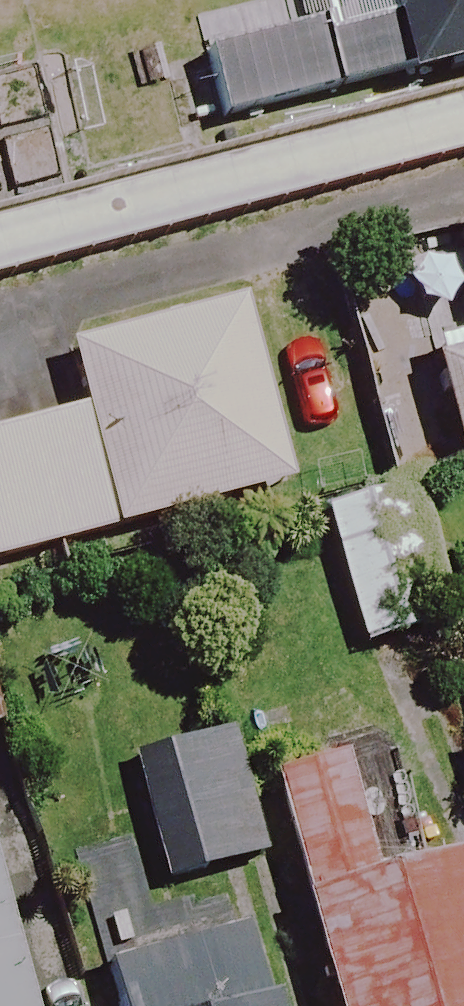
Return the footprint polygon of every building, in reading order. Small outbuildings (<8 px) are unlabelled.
[(408,90),(463,76),(463,0),(386,0),(408,90)] [(389,89),(374,28),(173,77),(188,138),(389,89)] [(454,238),(463,275),(463,236),(454,238)] [(240,310),(66,355),(83,419),(0,441),(0,570),(288,494),(240,310)] [(429,355),(457,458),(463,456),(463,345),(429,355)] [(438,634),(397,497),(319,521),(361,658),(438,634)] [(262,868),(234,737),(131,759),(159,890),(262,868)] [(345,765),(270,784),(327,1005),(463,1005),(463,865),(376,888),(345,765)] [(0,902),(0,1005),(27,1005),(0,902)] [(254,928),(101,965),(111,1005),(273,1005),(254,928)]
